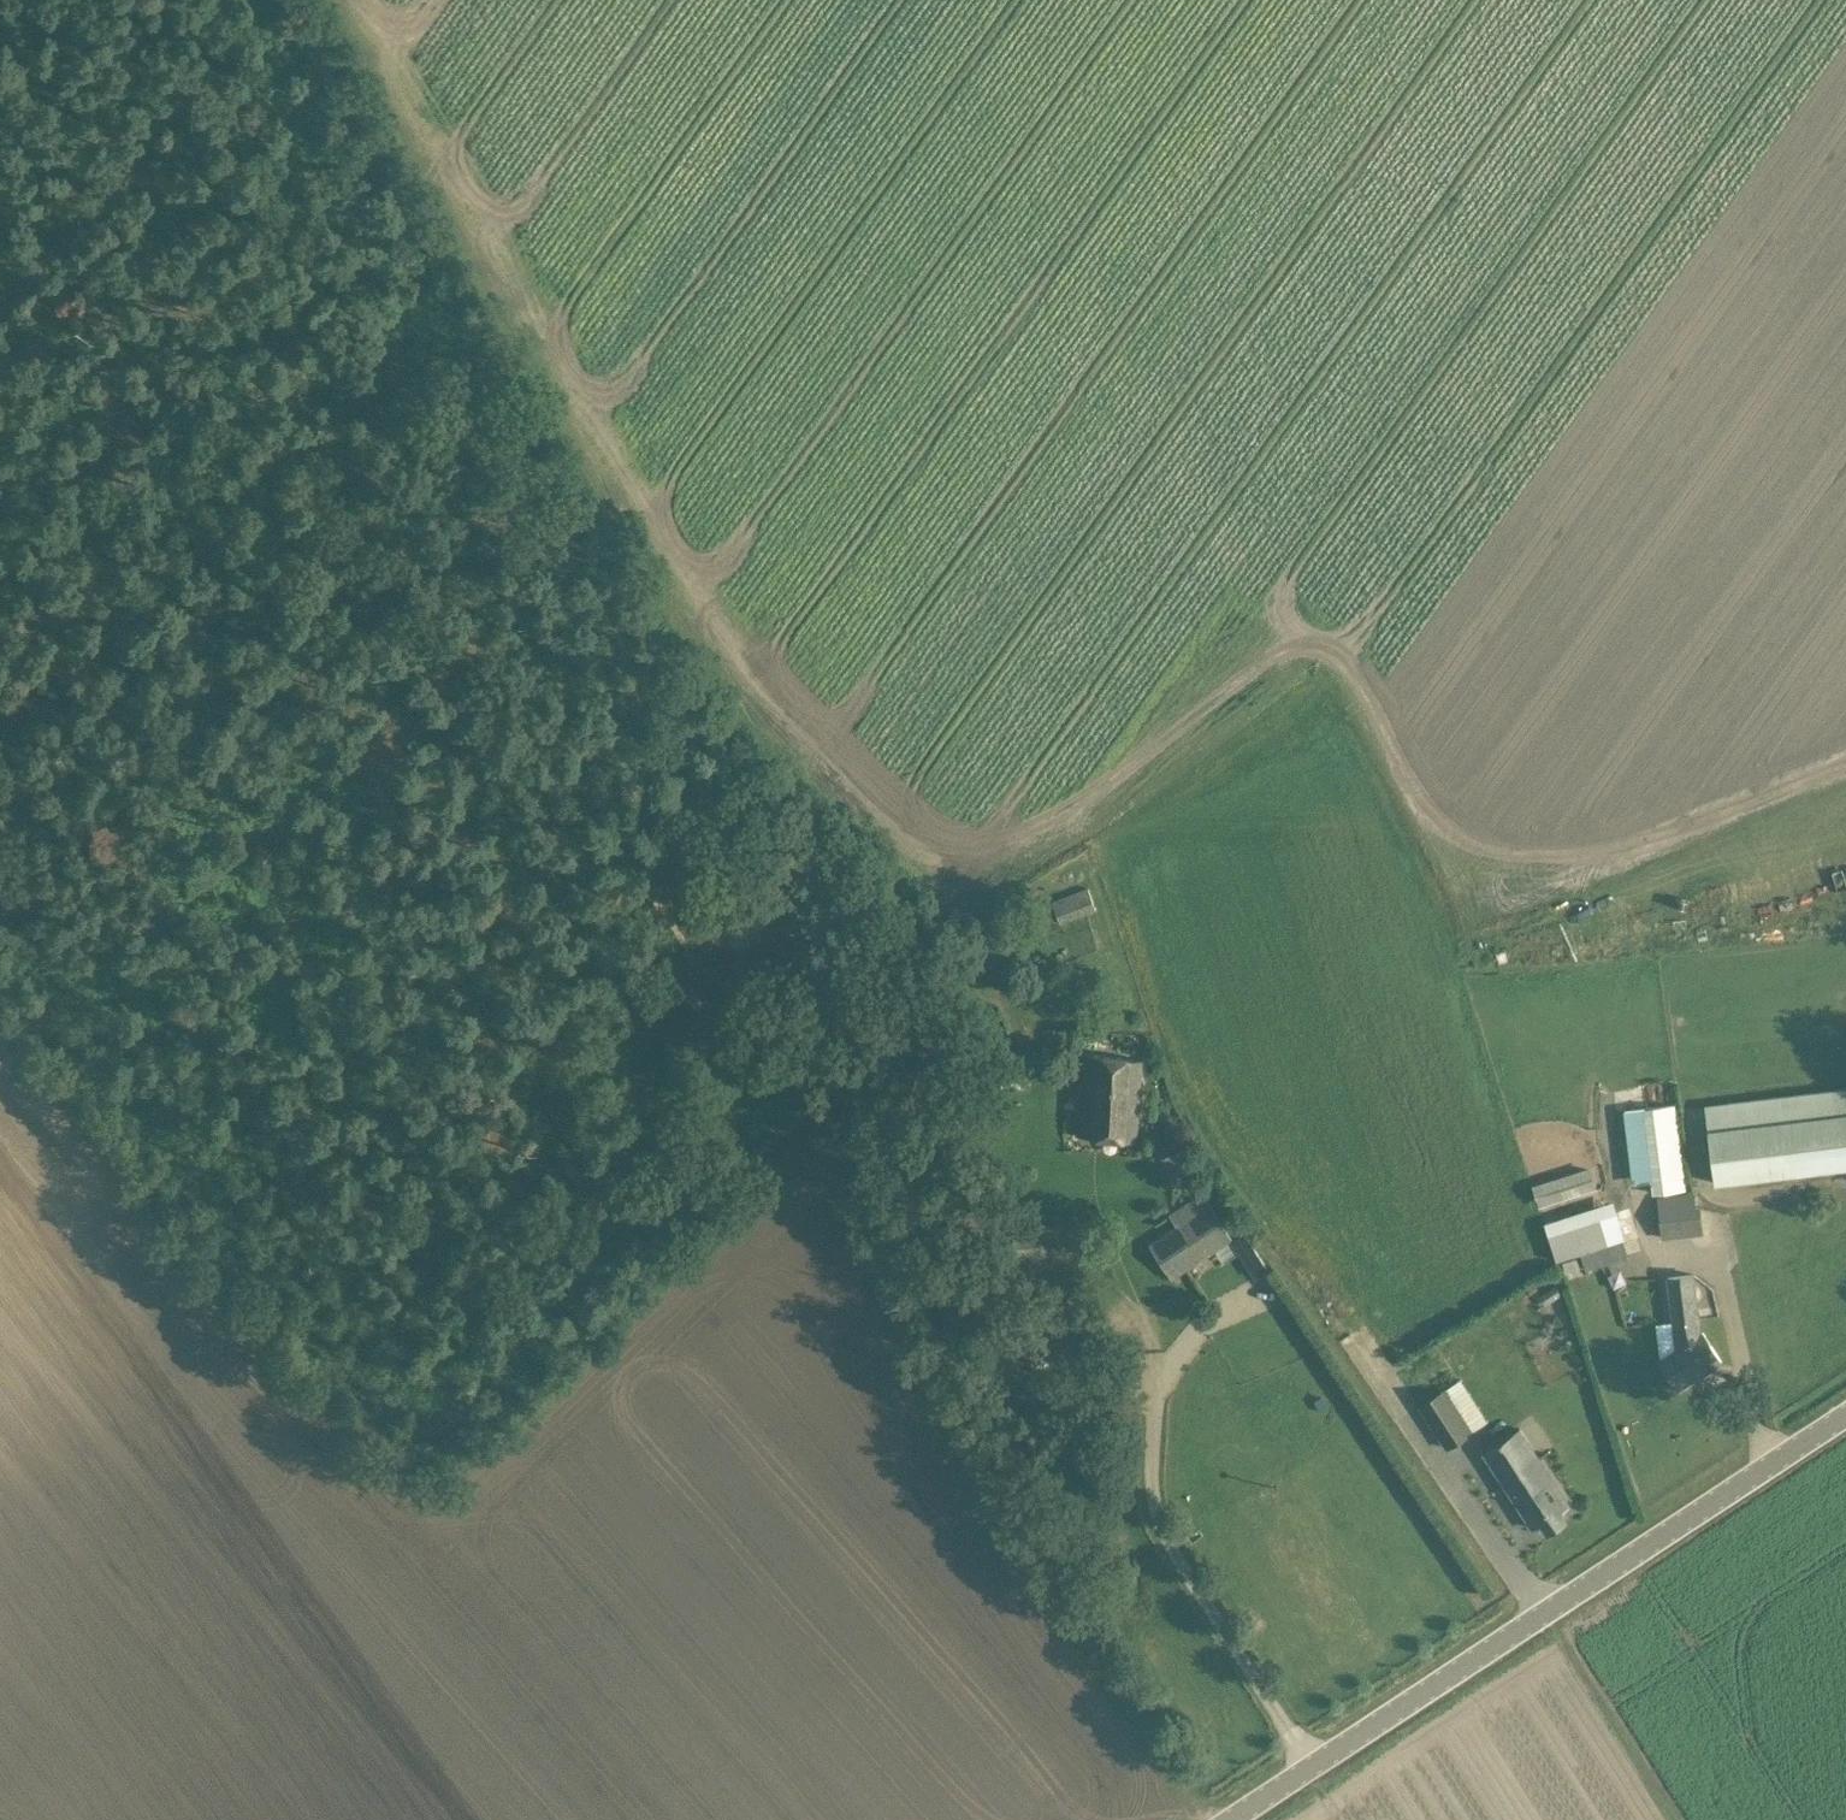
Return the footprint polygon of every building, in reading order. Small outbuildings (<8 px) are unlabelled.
[(1060,924),(1096,910),(1088,888),(1052,901),(1060,924)] [(1143,1058),(1084,1054),(1077,1135),(1137,1140),(1143,1058)] [(1706,1104),(1715,1182),(1845,1166),(1845,1087),(1706,1104)] [(1655,1193),(1687,1189),(1675,1103),(1643,1107),(1655,1193)] [(1168,1120),(1163,1129),(1170,1133),(1175,1124),(1168,1120)] [(1595,1167),(1536,1178),(1540,1201),(1599,1190),(1595,1167)] [(1662,1238),(1704,1234),(1701,1205),(1696,1206),(1694,1192),(1657,1196),(1662,1238)] [(1555,1256),(1628,1239),(1619,1200),(1546,1217),(1555,1256)] [(1233,1237),(1212,1204),(1163,1235),(1184,1269),(1233,1237)] [(1260,1254),(1246,1263),(1256,1277),(1269,1267),(1260,1254)] [(1694,1273),(1670,1276),(1664,1276),(1665,1280),(1676,1349),(1661,1359),(1679,1387),(1722,1360),(1704,1331),(1701,1333),(1694,1273)] [(1547,1303),(1562,1293),(1556,1284),(1541,1294),(1547,1303)] [(1420,1404),(1449,1448),(1475,1431),(1446,1387),(1420,1404)] [(1549,1530),(1567,1518),(1561,1509),(1570,1503),(1520,1427),(1484,1451),(1534,1527),(1543,1521),(1549,1530)]
